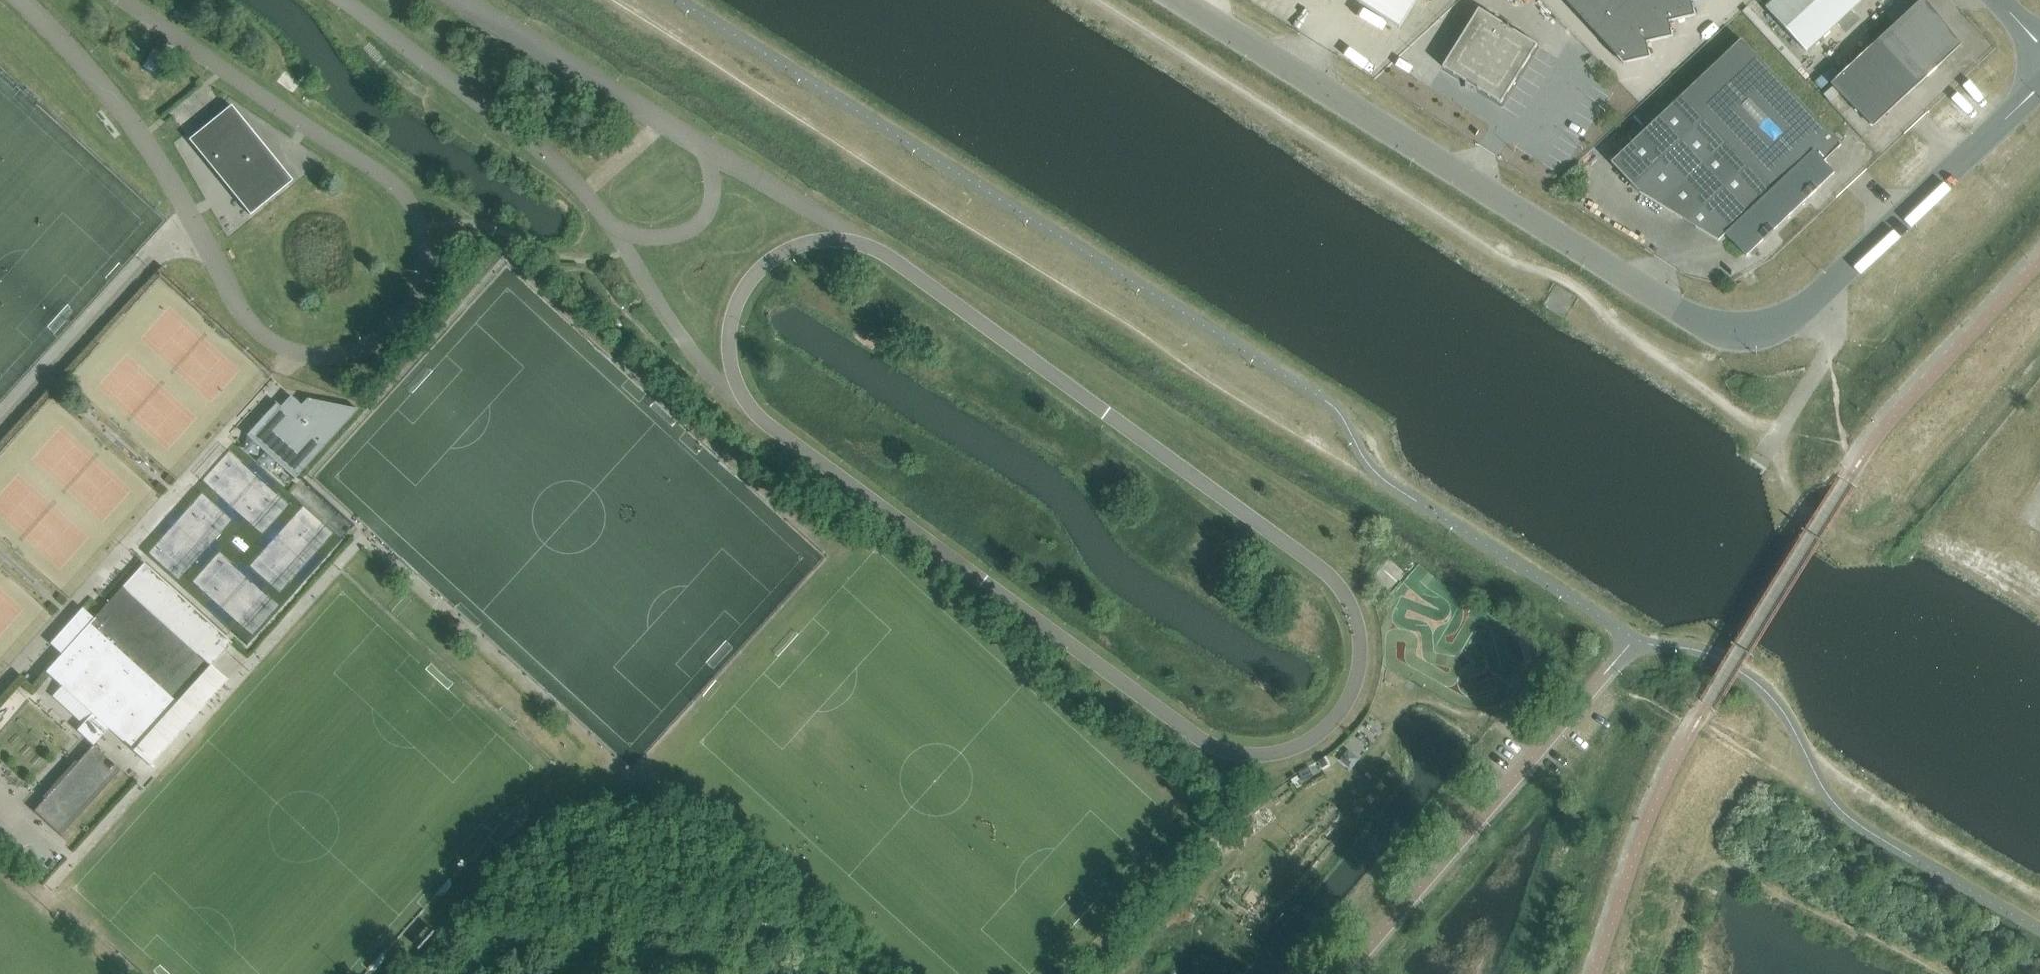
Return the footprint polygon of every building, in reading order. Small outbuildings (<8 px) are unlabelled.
[(1399,28),(1417,0),(1354,0),(1399,28)] [(1624,63),(1651,57),(1647,42),(1673,36),(1670,21),(1696,15),(1692,0),(1694,0),(1565,0),(1624,63)] [(1766,7),(1806,51),(1861,0),(1774,0),(1766,7)] [(1876,42),(1916,86),(1962,45),(1932,12),(1934,10),(1926,0),(1921,0),(1876,42)] [(1538,44),(1479,8),(1442,67),(1501,103),(1538,44)] [(1689,88),(1799,206),(1834,173),(1824,162),(1841,145),(1741,39),(1689,88)] [(1916,86),(1876,42),(1831,84),(1873,126),(1906,94),(1907,95),(1916,86)] [(1799,206),(1689,88),(1611,162),(1639,192),(1718,241),(1725,234),(1746,256),(1799,206)] [(231,106),(230,105),(188,140),(189,141),(191,139),(251,212),(248,214),(249,215),(292,180),(291,179),(289,181),(229,108),(231,106)] [(293,480),(297,475),(298,475),(358,409),(357,409),(306,399),(300,405),(290,396),(280,406),(274,402),(279,407),(278,409),(279,409),(273,415),(273,414),(272,415),(273,415),(264,425),(264,424),(263,425),(264,425),(255,435),(254,434),(254,435),(254,436),(255,436),(255,435),(265,445),(265,446),(266,445),(276,454),(275,455),(276,455),(286,464),(286,465),(287,464),(297,474),(292,479),(293,479),(293,480)] [(93,618),(82,608),(50,643),(61,654),(45,672),(92,714),(87,718),(104,733),(108,728),(134,752),(231,644),(232,642),(143,562),(93,618)] [(55,749),(20,717),(0,739),(0,747),(31,776),(55,749)] [(44,799),(33,811),(61,836),(120,770),(114,764),(109,769),(101,762),(106,757),(93,745),(77,762),(75,760),(68,768),(71,770),(51,792),(48,790),(42,797),(44,799)]
